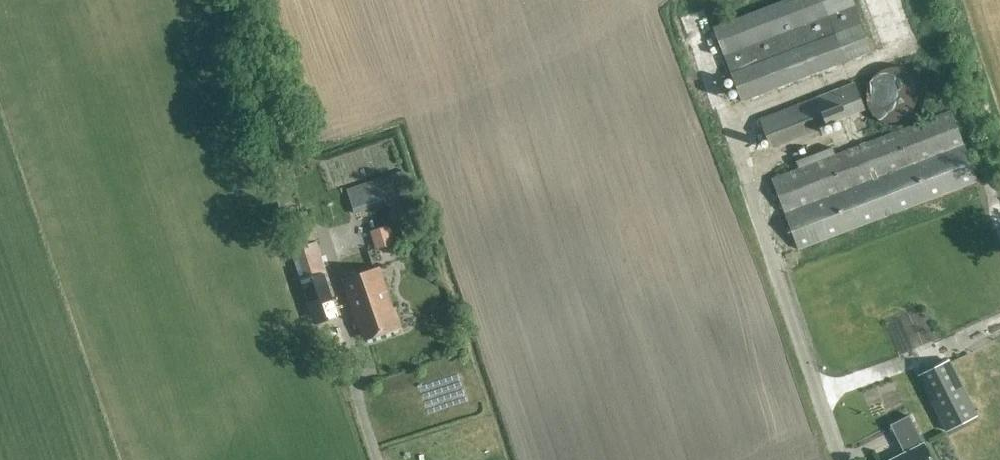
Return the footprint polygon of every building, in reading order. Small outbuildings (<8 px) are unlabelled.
[(869,51),(849,0),(788,0),(711,31),(740,103),(869,51)] [(883,124),(886,125),(891,126),(895,127),(900,126),(905,125),(909,123),(913,121),(917,117),(920,114),(922,110),(924,105),(925,101),(925,96),(925,91),(924,87),(922,82),(919,78),(916,75),(913,71),(909,69),(904,67),(900,66),(895,66),(890,66),(885,67),(881,69),(877,72),(873,75),(870,78),(868,82),(866,87),(865,91),(864,96),(865,101),(866,105),(867,109),(870,113),(872,117),(876,120),(879,122),(883,124)] [(772,148),(863,111),(853,84),(761,121),(772,148)] [(835,155),(798,169),(774,179),(801,248),(978,180),(951,110),(889,134),(867,142),(835,155)] [(886,125),(883,124),(863,131),(867,142),(889,134),(886,125)] [(798,169),(835,155),(832,148),(795,162),(798,169)] [(347,188),(356,216),(388,206),(386,198),(410,190),(404,170),(347,188)] [(316,240),(306,211),(286,218),(296,247),(316,240)] [(389,218),(394,239),(414,235),(409,214),(389,218)] [(290,250),(313,324),(339,316),(316,242),(290,250)] [(364,341),(402,328),(395,308),(393,308),(379,267),(342,279),(356,320),(357,320),(364,341)] [(883,295),(889,309),(901,304),(895,290),(883,295)] [(951,362),(919,378),(917,378),(946,435),(979,418),(951,362)] [(923,444),(924,444),(909,416),(890,425),(905,454),(893,459),(931,459),(923,444)]
